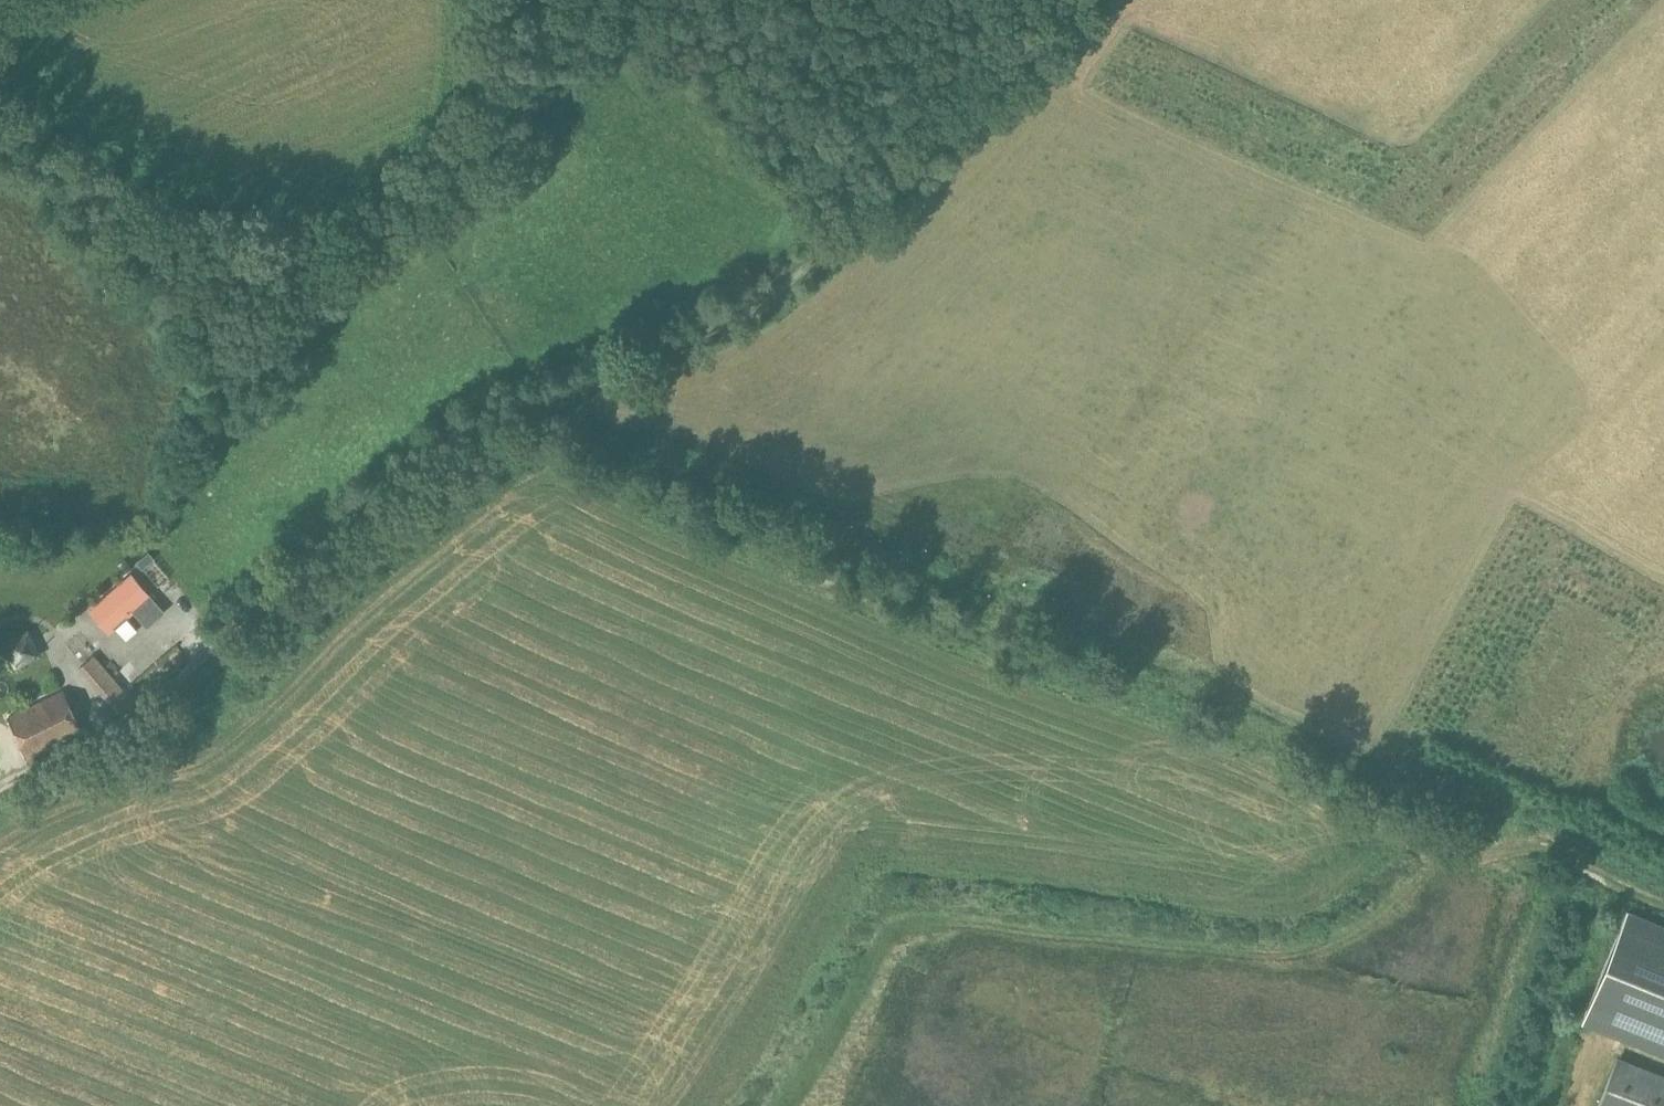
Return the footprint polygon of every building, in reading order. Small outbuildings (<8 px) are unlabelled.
[(149,553),(137,563),(143,570),(155,559),(149,553)] [(30,758),(82,732),(71,708),(63,690),(10,715),(30,758)] [(1628,912),(1583,1023),(1663,1056),(1663,926),(1628,912)] [(1617,1058),(1598,1105),(1663,1105),(1663,1077),(1617,1058)]
